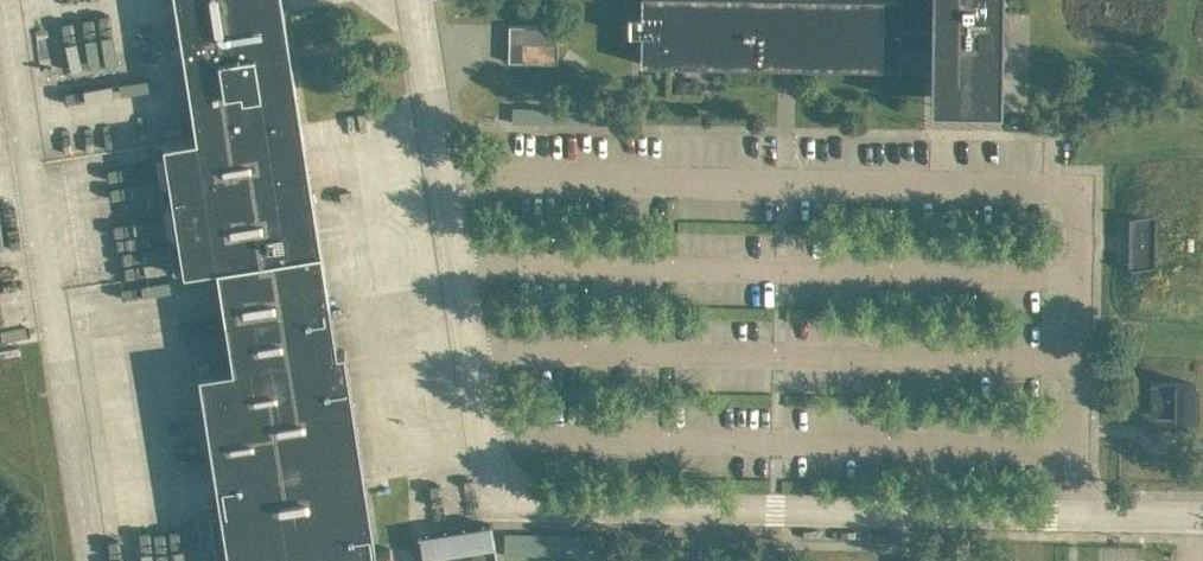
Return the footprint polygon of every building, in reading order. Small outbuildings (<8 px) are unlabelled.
[(197,136),(172,140),(164,141),(184,270),(218,265),(234,366),(200,371),(222,511),(210,513),(218,560),(315,560),(391,549),(390,547),(376,549),(345,348),(337,349),(330,305),(330,301),(292,60),(285,61),(283,47),(289,46),(282,0),(176,0),(197,136)] [(999,0),(937,0),(936,11),(938,11),(938,22),(913,22),(913,17),(900,17),(900,0),(778,0),(778,2),(764,2),(764,0),(642,0),(642,13),(629,12),(629,32),(641,32),(641,62),(780,64),(780,55),(795,55),(795,64),(899,66),(900,48),(938,48),(937,79),(958,80),(996,81),(996,79),(996,49),(1002,50),(1004,49),(1007,48),(1009,46),(1010,43),(1011,41),(1010,38),(1009,35),(1007,33),(1005,32),(1002,31),(997,31),(997,12),(999,12),(999,0)] [(510,23),(509,60),(557,62),(559,25),(510,23)] [(1117,267),(1117,268),(1156,269),(1157,216),(1118,215),(1118,217),(1129,217),(1128,267),(1117,267)] [(1176,413),(1196,414),(1196,382),(1176,381),(1176,382),(1152,382),(1151,413),(1176,413)] [(494,533),(421,545),(423,560),(498,560),(494,533)]
